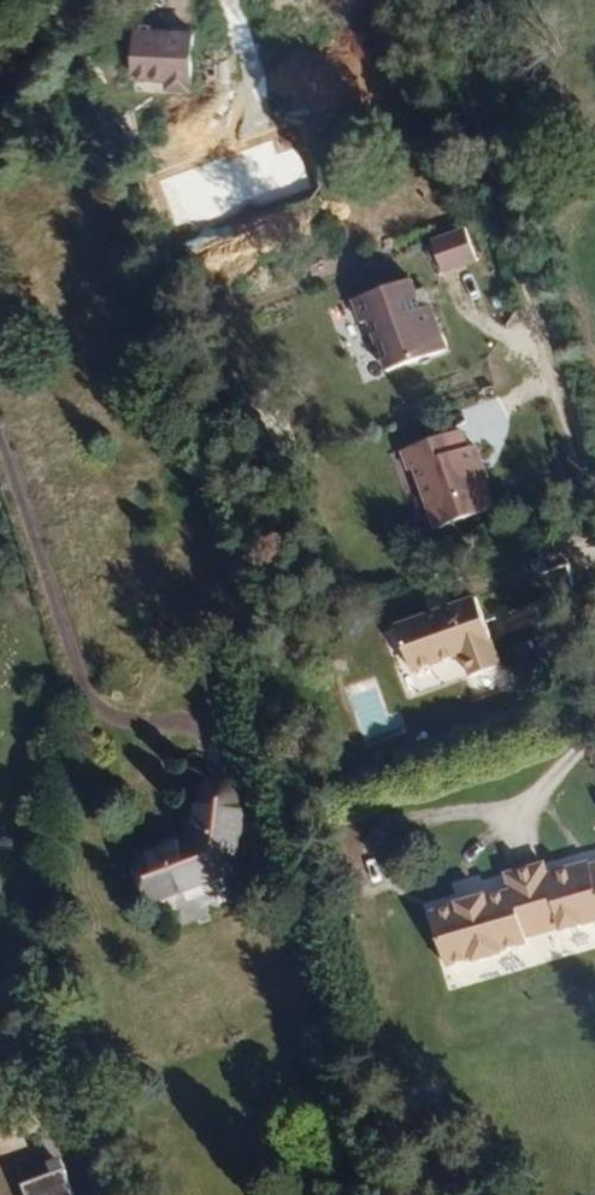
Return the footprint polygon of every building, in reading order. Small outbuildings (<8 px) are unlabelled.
[(191,87),(195,32),(135,30),(133,78),(170,79),(170,87),(191,87)] [(480,261),(468,229),(434,242),(445,274),(480,261)] [(449,351),(432,307),(424,310),(413,280),(356,302),(365,326),(371,324),(389,374),(449,351)] [(496,510),(479,463),(484,461),(479,446),(471,449),(464,431),(406,452),(413,471),(420,469),(441,529),(496,510)] [(503,669),(479,598),(446,609),(447,613),(432,618),(431,614),(397,626),(413,674),(464,657),(472,679),(503,669)] [(239,869),(249,794),(243,785),(233,781),(224,780),(213,782),(208,785),(199,794),(194,841),(142,861),(157,900),(239,869)] [(594,866),(592,862),(547,874),(562,929),(562,933),(594,924),(594,866)] [(562,929),(547,874),(545,864),(507,874),(512,892),(515,891),(528,940),(562,929)] [(528,940),(515,891),(512,892),(490,898),(488,895),(458,903),(458,906),(433,914),(447,967),(473,960),(477,962),(503,956),(503,951),(529,945),(528,940)] [(63,1175),(24,1190),(26,1194),(70,1194),(63,1175)]
